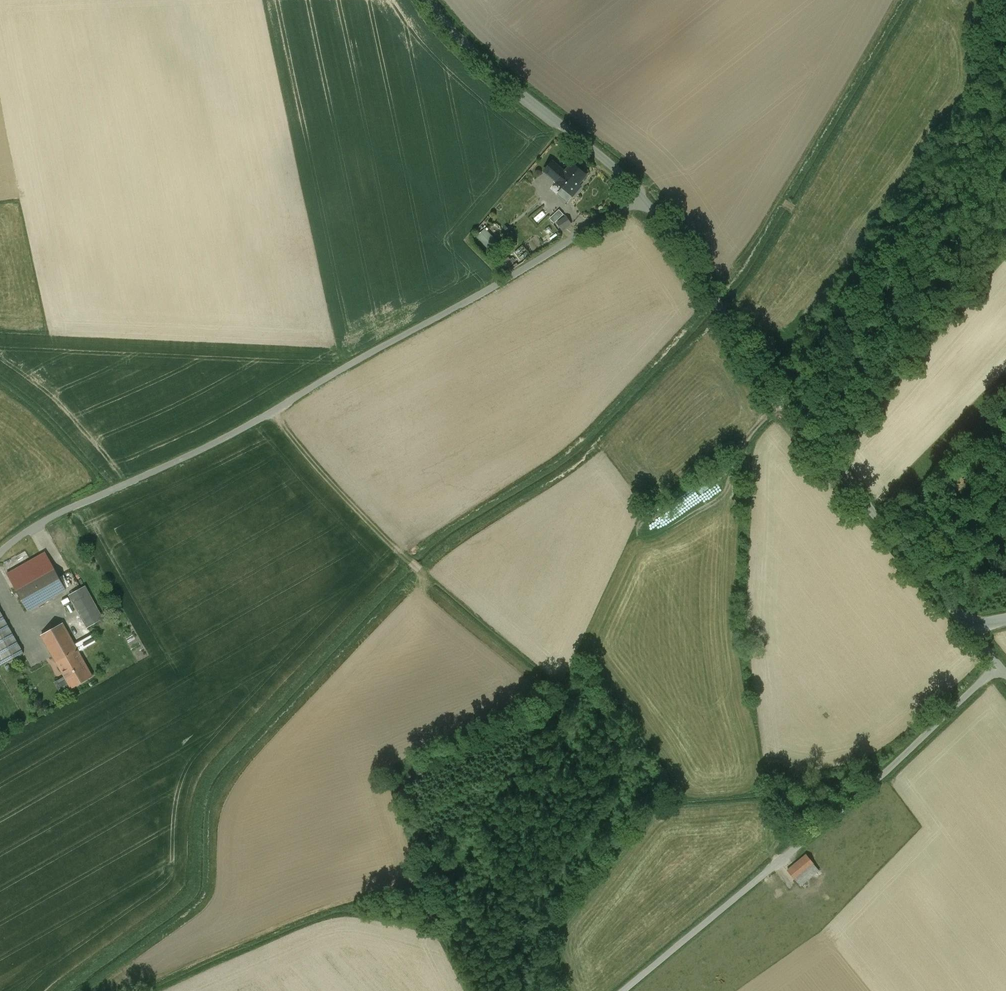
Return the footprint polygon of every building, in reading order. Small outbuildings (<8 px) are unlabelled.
[(552,162),(544,171),(556,181),(564,172),(552,162)] [(564,172),(556,181),(556,182),(564,189),(559,195),(567,202),(572,196),(580,187),(578,185),(585,175),(572,164),(564,172)] [(558,211),(550,218),(554,222),(562,215),(558,211)] [(566,217),(557,223),(562,230),(570,224),(566,217)] [(495,240),(485,230),(478,237),(487,247),(495,240)] [(66,589),(45,552),(7,574),(27,611),(66,589)] [(103,619),(85,586),(69,595),(87,628),(103,619)] [(0,612),(0,665),(23,653),(0,612)] [(92,676),(62,623),(41,635),(71,688),(92,676)] [(55,681),(61,692),(70,688),(64,677),(55,681)] [(806,855),(787,871),(795,880),(814,864),(806,855)] [(819,870),(814,864),(795,880),(800,886),(819,870)]
